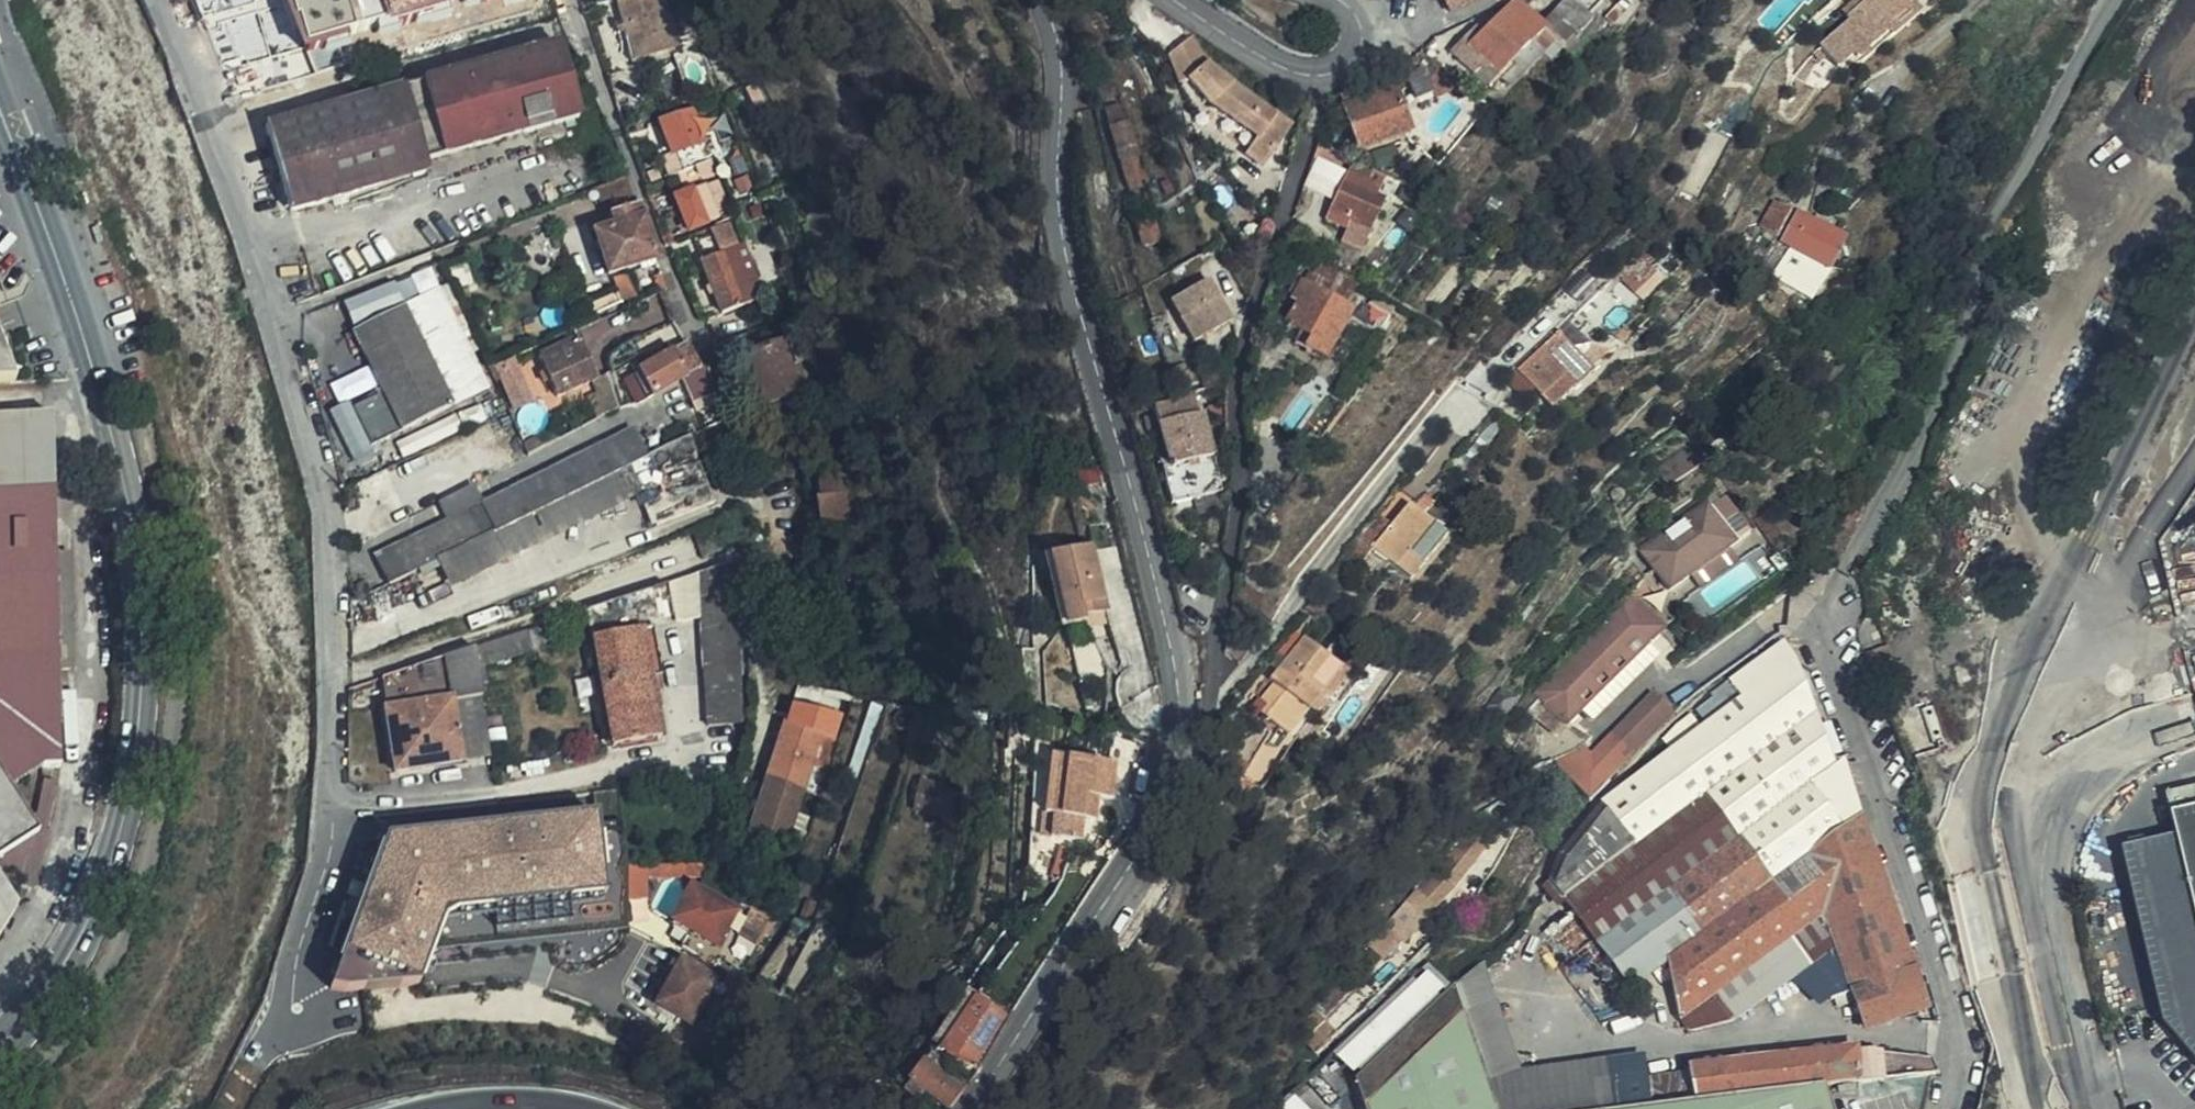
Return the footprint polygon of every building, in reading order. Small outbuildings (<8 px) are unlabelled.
[(421,29),(479,17),(531,6),(530,1),(530,0),(264,0),(267,11),(259,12),(265,39),(272,38),(277,58),(399,35),(421,29)] [(622,22),(625,33),(624,34),(632,62),(649,58),(646,52),(669,46),(665,37),(676,34),(667,0),(666,0),(662,1),(662,0),(615,0),(622,22)] [(1452,12),(1472,0),(1446,0),(1452,12)] [(1592,20),(1589,16),(1603,0),(1566,0),(1543,26),(1516,2),(1483,33),(1477,28),(1450,55),(1485,90),(1500,77),(1509,85),(1542,54),(1551,61),(1565,49),(1561,45),(1571,35),(1576,38),(1592,20)] [(1848,19),(1849,20),(1821,45),(1839,67),(1855,53),(1859,57),(1890,30),(1887,26),(1910,7),(1904,0),(1870,0),(1848,19)] [(1848,19),(1870,0),(1855,0),(1842,11),(1848,19)] [(1910,7),(1887,26),(1890,30),(1893,34),(1921,10),(1913,0),(1904,0),(1910,7)] [(1645,28),(1654,17),(1645,9),(1635,20),(1645,28)] [(479,17),(421,29),(424,47),(483,34),(479,17)] [(625,33),(622,22),(614,25),(617,36),(624,34),(625,33)] [(646,52),(649,58),(681,47),(676,34),(665,37),(669,46),(646,52)] [(1212,106),(1233,121),(1258,138),(1249,150),(1246,156),(1262,166),(1275,148),(1292,124),(1235,84),(1210,64),(1205,59),(1192,39),(1168,57),(1179,85),(1189,83),(1193,86),(1204,100),(1212,106)] [(423,162),(578,118),(558,48),(267,131),(289,213),(425,175),(423,162)] [(1460,80),(1445,71),(1426,79),(1422,72),(1407,79),(1418,100),(1460,80)] [(1389,77),(1338,95),(1343,109),(1395,91),(1389,77)] [(1409,132),(1395,91),(1343,109),(1344,111),(1330,116),(1335,131),(1350,127),(1358,149),(1409,132)] [(1118,151),(1134,147),(1132,140),(1119,107),(1106,112),(1118,151)] [(695,110),(662,122),(672,155),(665,160),(672,176),(678,174),(690,169),(695,166),(714,160),(695,110)] [(1258,138),(1233,121),(1225,133),(1249,150),(1258,138)] [(1120,165),(1138,159),(1134,147),(1118,151),(1116,153),(1120,165)] [(1147,186),(1138,159),(1120,165),(1129,192),(1147,186)] [(719,174),(714,160),(695,166),(697,173),(700,176),(705,177),(710,177),(719,174)] [(690,169),(678,174),(684,189),(696,185),(690,169)] [(1344,182),(1339,192),(1348,196),(1343,205),(1338,214),(1350,221),(1349,221),(1369,230),(1385,197),(1378,195),(1380,188),(1349,173),(1344,182)] [(650,243),(627,179),(597,190),(606,216),(613,215),(617,228),(596,235),(609,276),(655,260),(650,243)] [(730,206),(719,182),(706,187),(717,211),(730,206)] [(717,211),(706,187),(693,193),(697,203),(702,201),(711,223),(720,219),(717,211)] [(1348,196),(1339,192),(1335,201),(1343,205),(1348,196)] [(697,203),(693,193),(677,199),(689,231),(711,223),(702,201),(697,203)] [(650,201),(654,209),(670,202),(667,195),(650,201)] [(1775,235),(1790,208),(1777,200),(1762,227),(1775,235)] [(670,202),(654,209),(656,217),(674,211),(670,202)] [(1830,270),(1846,241),(1795,211),(1780,237),(1793,246),(1774,277),(1793,290),(1813,258),(1830,270)] [(1158,244),(1153,221),(1136,224),(1143,248),(1158,244)] [(721,255),(738,248),(729,224),(711,231),(713,234),(721,255)] [(749,280),(738,248),(721,255),(713,234),(695,241),(722,314),(765,298),(756,276),(749,280)] [(1365,256),(1374,244),(1363,239),(1355,250),(1365,256)] [(1997,242),(1995,241),(1993,242),(1992,244),(1991,247),(1992,249),(1994,252),(1997,253),(1999,252),(2001,251),(2002,250),(2004,249),(2003,247),(2002,244),(2002,243),(2000,243),(1997,241),(1997,242)] [(1654,261),(1648,254),(1643,260),(1649,266),(1654,261)] [(1302,266),(1302,263),(1301,261),(1299,259),(1296,257),(1292,256),(1288,257),(1286,259),(1286,261),(1285,264),(1284,265),(1286,268),(1287,270),(1287,272),(1288,273),(1290,274),(1292,274),(1294,274),(1297,273),(1300,270),(1301,268),(1302,266)] [(1326,267),(1318,263),(1313,273),(1310,272),(1306,279),(1315,284),(1326,267)] [(1315,284),(1306,279),(1304,284),(1302,284),(1297,292),(1292,301),(1299,305),(1286,325),(1302,334),(1311,339),(1304,348),(1324,359),(1352,311),(1346,306),(1358,287),(1359,284),(1351,280),(1326,267),(1315,284)] [(1219,303),(1208,283),(1171,305),(1194,344),(1230,323),(1219,303)] [(488,390),(439,290),(352,333),(381,395),(353,409),(371,447),(488,390)] [(588,318),(618,304),(614,294),(583,306),(588,318)] [(1394,310),(1377,301),(1370,306),(1388,317),(1394,310)] [(800,321),(777,331),(782,342),(744,357),(761,406),(809,388),(801,365),(813,360),(800,321)] [(863,337),(859,329),(850,331),(854,341),(863,337)] [(575,340),(571,333),(534,349),(556,398),(597,379),(579,339),(575,340)] [(1519,370),(1544,398),(1553,407),(1594,369),(1562,333),(1519,370)] [(1297,344),(1304,348),(1311,339),(1302,334),(1297,344)] [(640,358),(631,340),(622,345),(611,353),(605,362),(609,376),(616,372),(640,358)] [(667,344),(640,358),(616,372),(623,388),(632,407),(633,408),(653,397),(640,372),(672,354),(667,344)] [(687,346),(683,348),(672,354),(640,372),(653,397),(683,381),(695,408),(716,399),(707,365),(700,370),(687,346)] [(14,384),(0,347),(0,385),(14,384)] [(512,358),(489,369),(495,381),(518,371),(512,358)] [(599,393),(603,415),(607,413),(620,406),(614,393),(611,387),(599,393)] [(623,388),(614,393),(620,406),(620,408),(632,407),(623,388)] [(1156,413),(1171,470),(1211,458),(1206,436),(1201,416),(1197,415),(1192,398),(1179,402),(1180,406),(1156,413)] [(1213,424),(1226,421),(1224,407),(1209,410),(1213,424)] [(527,456),(436,504),(447,526),(620,440),(607,413),(603,415),(527,456)] [(25,893),(32,861),(39,834),(32,825),(10,790),(30,776),(39,770),(43,769),(59,769),(58,686),(54,548),(53,476),(51,416),(0,417),(0,873),(3,877),(9,886),(16,891),(19,893),(20,892),(25,893)] [(620,440),(447,526),(378,559),(390,585),(435,563),(646,457),(635,432),(620,440)] [(689,437),(657,453),(660,462),(634,476),(644,497),(656,527),(715,504),(689,437)] [(1672,482),(1696,466),(1686,450),(1662,467),(1672,482)] [(657,453),(646,457),(435,563),(448,590),(644,497),(634,476),(660,462),(657,453)] [(1211,458),(1171,470),(1178,499),(1220,489),(1211,458)] [(866,497),(863,476),(856,477),(855,467),(818,472),(823,498),(817,498),(821,526),(863,519),(860,498),(866,497)] [(1624,496),(1623,492),(1620,488),(1619,488),(1615,488),(1613,490),(1611,494),(1610,495),(1610,497),(1611,498),(1612,500),(1613,501),(1615,502),(1617,502),(1619,502),(1621,501),(1622,499),(1624,496)] [(1724,524),(1739,513),(1728,495),(1712,507),(1724,524)] [(1410,580),(1448,535),(1411,504),(1373,549),(1410,580)] [(1753,532),(1739,513),(1724,524),(1712,507),(1647,553),(1670,587),(1693,573),(1733,546),(1753,532)] [(1743,563),(1733,546),(1693,573),(1703,589),(1743,563)] [(1047,558),(1066,630),(1085,625),(1081,611),(1089,608),(1091,616),(1105,613),(1098,581),(1090,548),(1047,558)] [(641,549),(621,557),(628,579),(648,573),(641,549)] [(744,725),(734,564),(667,586),(674,626),(699,624),(706,727),(744,725)] [(674,626),(667,586),(586,613),(611,749),(661,739),(653,691),(660,691),(658,677),(662,677),(653,629),(674,626)] [(1535,693),(1547,704),(1564,720),(1570,726),(1669,629),(1632,594),(1535,693)] [(522,618),(516,601),(495,608),(502,625),(522,618)] [(1411,622),(1419,612),(1412,606),(1404,616),(1411,622)] [(1108,621),(1105,613),(1091,616),(1089,608),(1081,611),(1085,625),(1108,621)] [(527,632),(475,649),(479,670),(532,654),(527,632)] [(1323,695),(1316,690),(1309,683),(1328,659),(1303,639),(1283,664),(1269,682),(1273,686),(1258,703),(1262,708),(1257,714),(1288,738),(1323,695)] [(1866,1025),(1927,1004),(1926,1001),(1858,814),(1840,754),(1832,758),(1789,663),(1775,642),(1731,677),(1729,673),(1703,695),(1706,700),(1688,713),(1697,726),(1692,730),(1681,715),(1675,720),(1652,743),(1660,754),(1604,796),(1547,854),(1538,880),(1548,894),(1619,977),(1605,988),(1615,1000),(1667,962),(1679,1020),(1805,924),(1817,957),(1831,996),(1852,988),(1866,1025)] [(475,649),(384,679),(390,711),(385,712),(395,774),(461,763),(452,701),(483,695),(479,670),(475,649)] [(1309,683),(1316,690),(1337,665),(1328,659),(1309,683)] [(1502,721),(1519,700),(1503,687),(1486,707),(1502,721)] [(1595,798),(1679,712),(1654,688),(1570,773),(1595,798)] [(452,701),(461,763),(493,758),(483,695),(452,701)] [(1564,720),(1547,704),(1537,714),(1554,731),(1564,720)] [(866,756),(882,710),(873,707),(858,753),(866,756)] [(787,725),(770,778),(805,788),(812,764),(821,737),(787,725)] [(821,737),(812,764),(826,768),(835,740),(821,737)] [(1051,841),(1082,844),(1084,822),(1092,824),(1097,800),(1109,802),(1111,783),(1114,766),(1053,759),(1046,819),(1055,819),(1051,841)] [(805,788),(770,778),(753,831),(787,841),(795,814),(805,788)] [(32,861),(25,893),(32,894),(46,832),(56,789),(41,786),(32,825),(39,834),(32,861)] [(951,818),(956,793),(947,792),(946,790),(921,787),(916,813),(937,817),(941,817),(951,818)] [(2173,818),(2194,912),(2194,813),(2173,818)] [(811,819),(795,814),(787,841),(802,847),(811,819)] [(1480,875),(1485,865),(1471,849),(1486,831),(1470,816),(1433,862),(1427,857),(1407,881),(1405,880),(1379,917),(1397,934),(1412,917),(1432,892),(1457,864),(1462,857),(1480,875)] [(598,818),(386,842),(345,960),(424,987),(445,921),(456,915),(608,897),(598,818)] [(1046,819),(1042,838),(1051,841),(1055,819),(1046,819)] [(1457,864),(1476,882),(1480,875),(1462,857),(1457,864)] [(661,866),(661,874),(679,874),(679,878),(698,878),(699,868),(685,867),(661,866)] [(17,907),(0,879),(0,936),(17,907)] [(720,946),(738,914),(694,889),(676,922),(720,946)] [(1412,917),(1429,934),(1452,912),(1432,892),(1412,917)] [(1739,1014),(1817,957),(1805,924),(1679,1020),(1688,1032),(1739,1014)] [(1374,951),(1390,935),(1383,929),(1369,944),(1374,951)] [(1457,985),(1488,1086),(1523,1082),(1487,959),(1457,985)] [(710,996),(717,983),(685,964),(662,1004),(693,1024),(700,1010),(703,1012),(712,997),(710,996)] [(1488,1086),(1457,985),(1354,1079),(1363,1108),(1495,1108),(1488,1086)] [(1287,1016),(1315,1045),(1333,1027),(1306,998),(1287,1016)] [(968,1061),(987,1034),(1000,1031),(1006,1021),(968,1000),(958,1015),(966,1022),(954,1041),(941,1044),(968,1061)] [(941,1044),(954,1041),(966,1022),(958,1015),(937,1045),(941,1044)] [(1836,1083),(1940,1070),(1936,1056),(1857,1046),(1689,1068),(1689,1072),(1695,1100),(1836,1083)] [(959,1100),(966,1091),(955,1080),(950,1085),(921,1061),(908,1082),(943,1108),(944,1108),(959,1100)] [(1597,1108),(1622,1108),(1650,1105),(1645,1078),(1644,1069),(1591,1076),(1597,1108)] [(1695,1100),(1689,1072),(1645,1078),(1650,1105),(1695,1100)] [(1591,1076),(1591,1073),(1523,1082),(1488,1086),(1495,1108),(1597,1108),(1591,1076)] [(1836,1083),(1695,1100),(1650,1105),(1622,1108),(1840,1108),(1836,1083)]
